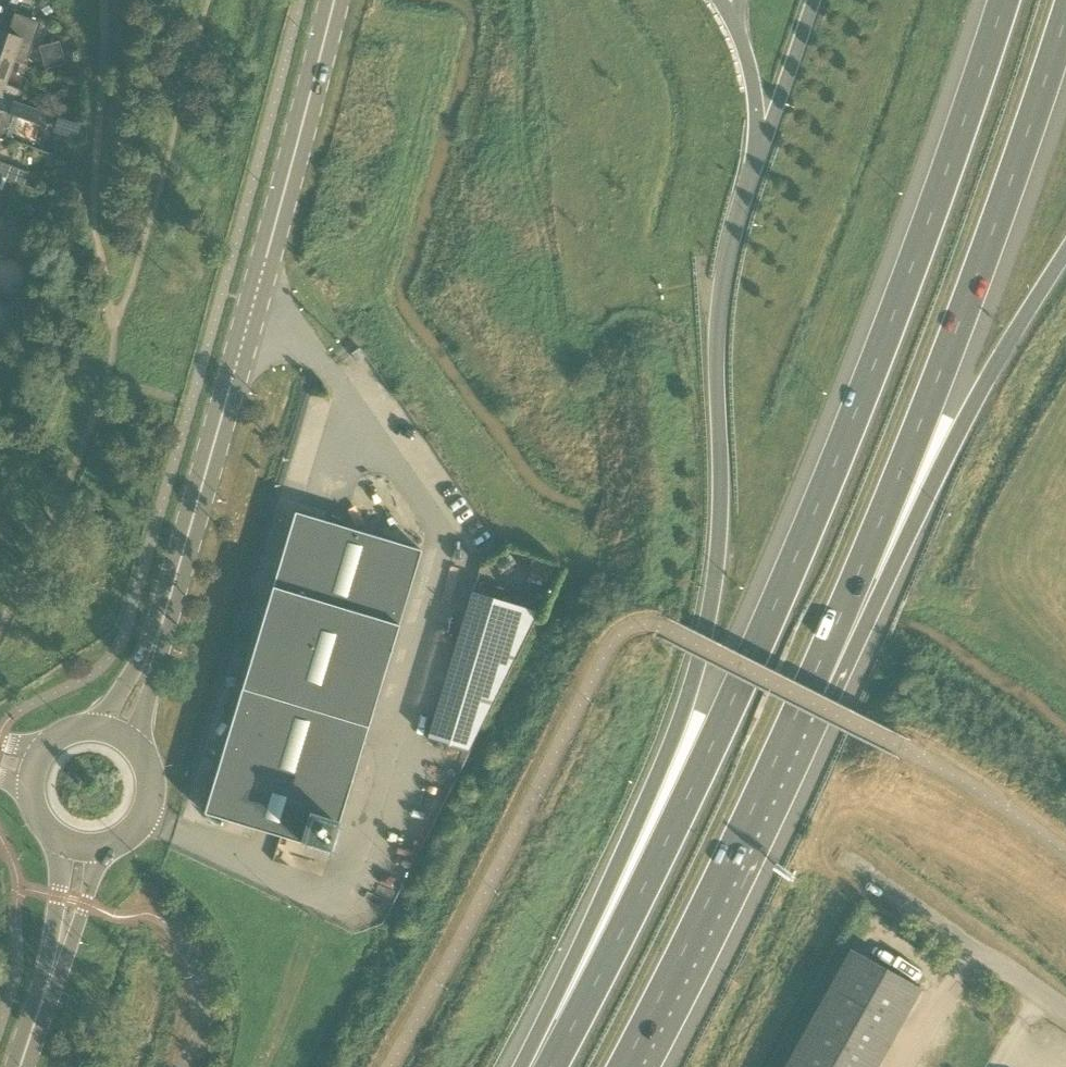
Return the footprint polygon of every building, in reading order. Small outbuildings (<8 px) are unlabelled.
[(14,61),(27,66),(42,23),(15,14),(8,33),(0,30),(0,56),(14,61)] [(47,66),(65,63),(61,41),(43,44),(47,66)] [(14,61),(0,56),(0,97),(12,101),(12,100),(21,104),(25,91),(6,84),(14,61)] [(3,111),(0,110),(0,136),(9,140),(16,116),(30,122),(35,109),(21,104),(12,100),(12,101),(7,113),(3,111)] [(0,136),(0,151),(1,151),(7,148),(9,140),(0,136)] [(2,176),(25,185),(30,173),(0,162),(0,176),(2,176)] [(296,512),(282,556),(205,813),(331,851),(422,550),(296,512)] [(478,730),(477,730),(434,717),(428,739),(467,751),(478,730)] [(852,949),(785,1066),(876,1066),(921,987),(852,949)]
